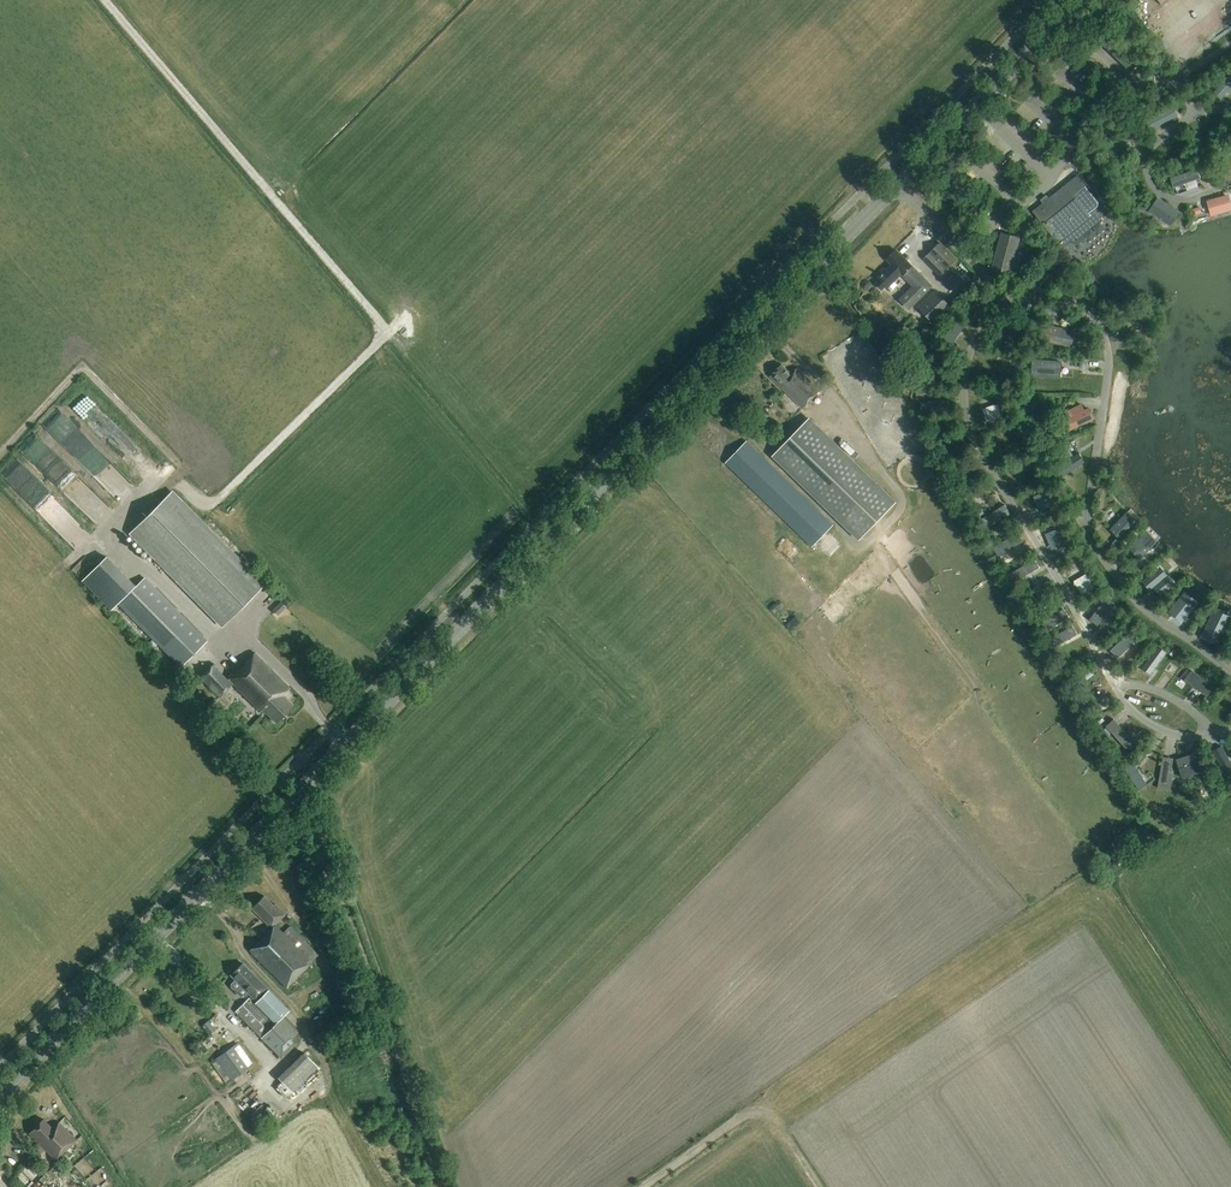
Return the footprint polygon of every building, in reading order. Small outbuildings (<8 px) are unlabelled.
[(1217,89),(1224,95),(1230,88),(1230,73),(1217,89)] [(1168,110),(1147,121),(1151,129),(1173,118),(1168,110)] [(1125,149),(1122,139),(1107,144),(1110,154),(1125,149)] [(1134,159),(1126,161),(1130,178),(1137,176),(1134,159)] [(1206,167),(1200,169),(1203,178),(1209,175),(1206,167)] [(1201,178),(1197,169),(1170,178),(1173,187),(1201,178)] [(1102,221),(1093,210),(1097,207),(1098,203),(1084,187),(1087,185),(1079,176),(1034,212),(1044,224),(1043,224),(1063,249),(1072,243),(1075,247),(1086,239),(1083,236),(1102,221)] [(1228,194),(1206,201),(1211,217),(1230,211),(1230,205),(1228,194)] [(1180,212),(1157,197),(1148,212),(1170,226),(1180,212)] [(1146,213),(1146,205),(1137,204),(1137,212),(1146,213)] [(1022,224),(1020,235),(1030,238),(1033,227),(1022,224)] [(1020,259),(1014,257),(1020,238),(1002,233),(992,268),(1010,273),(1016,274),(1020,259)] [(940,277),(957,261),(940,243),(923,259),(940,277)] [(932,287),(923,278),(895,250),(886,258),(893,265),(887,271),(885,269),(881,273),(883,275),(879,279),(888,287),(902,273),(914,285),(899,301),(909,311),(932,287)] [(918,308),(936,327),(940,322),(939,321),(952,308),(936,291),(918,308)] [(1053,309),(1045,307),(1043,315),(1051,317),(1053,309)] [(1029,318),(1022,315),(1019,322),(1027,325),(1029,318)] [(956,321),(942,342),(952,348),(965,326),(956,321)] [(1075,331),(1046,324),(1042,341),(1071,348),(1075,331)] [(934,331),(928,325),(920,332),(926,338),(934,331)] [(1062,361),(1032,359),(1031,376),(1060,379),(1062,361)] [(792,373),(783,364),(771,377),(802,407),(820,390),(798,368),(792,373)] [(921,413),(950,410),(948,399),(920,402),(921,413)] [(982,409),(982,410),(983,409),(987,421),(986,422),(1003,418),(998,404),(982,409)] [(57,406),(40,420),(46,427),(63,413),(57,406)] [(1065,433),(1094,418),(1088,408),(1060,423),(1065,433)] [(895,503),(809,419),(773,455),(860,539),(895,503)] [(999,446),(1022,435),(1017,426),(995,437),(999,446)] [(1057,438),(1055,429),(1048,431),(1050,440),(1057,438)] [(725,463),(811,547),(833,524),(747,441),(725,463)] [(1068,448),(1064,441),(1057,446),(1061,453),(1068,448)] [(29,446),(31,448),(27,450),(34,464),(41,461),(39,458),(43,456),(36,443),(29,446)] [(1078,454),(1056,468),(1061,477),(1084,463),(1078,454)] [(16,458),(2,473),(46,516),(61,501),(16,458)] [(1011,469),(1015,478),(1037,468),(1033,459),(1011,469)] [(1049,490),(1033,497),(1039,511),(1050,506),(1048,501),(1053,499),(1049,490)] [(130,532),(222,626),(264,584),(172,491),(130,532)] [(1004,505),(980,520),(986,530),(1010,514),(1004,505)] [(984,514),(981,508),(972,513),(976,519),(984,514)] [(1139,524),(1127,511),(1109,529),(1117,537),(1121,542),(1139,524)] [(1059,528),(1045,534),(1050,545),(1063,539),(1059,528)] [(1157,542),(1145,529),(1127,547),(1140,560),(1157,542)] [(1117,537),(1112,543),(1118,549),(1123,543),(1121,542),(1117,537)] [(1001,561),(1027,547),(1021,538),(996,552),(1001,561)] [(137,586),(106,556),(81,581),(111,610),(137,586)] [(1039,568),(1034,560),(1010,573),(1015,582),(1039,568)] [(1136,574),(1131,568),(1125,574),(1131,579),(1136,574)] [(1150,591),(1153,588),(1160,596),(1175,584),(1167,575),(1162,579),(1155,571),(1142,582),(1150,591)] [(1086,574),(1085,574),(1086,575),(1075,582),(1074,581),(1073,581),(1082,596),(1095,589),(1086,574)] [(137,586),(119,604),(181,666),(207,641),(145,578),(137,586)] [(1036,595),(1041,592),(1038,585),(1033,588),(1036,595)] [(1040,601),(1045,599),(1041,592),(1036,595),(1040,601)] [(1194,605),(1181,595),(1167,613),(1181,623),(1194,605)] [(1112,597),(1087,612),(1093,621),(1118,606),(1112,597)] [(277,616),(286,607),(280,602),(272,610),(277,616)] [(1068,617),(1063,609),(1040,624),(1046,632),(1068,617)] [(1213,615),(1202,637),(1216,644),(1227,622),(1213,615)] [(1053,648),(1077,635),(1072,626),(1048,639),(1053,648)] [(1129,630),(1106,648),(1113,656),(1136,638),(1129,630)] [(1158,647),(1142,668),(1151,674),(1166,653),(1158,647)] [(1172,647),(1168,653),(1172,656),(1176,650),(1172,647)] [(254,653),(229,678),(215,664),(200,678),(219,697),(233,683),(264,715),(266,713),(276,723),(292,705),(283,696),(290,688),(254,653)] [(1216,685),(1193,669),(1192,671),(1193,672),(1188,680),(1199,687),(1197,689),(1208,697),(1216,685)] [(1128,735),(1113,720),(1106,726),(1126,749),(1126,748),(1127,747),(1126,746),(1132,741),(1127,736),(1128,735)] [(1212,752),(1226,775),(1230,771),(1230,763),(1221,747),(1212,752)] [(1197,753),(1176,760),(1182,779),(1204,772),(1197,753)] [(1134,765),(1125,771),(1139,791),(1147,786),(1134,765)] [(1161,769),(1159,781),(1169,783),(1171,771),(1161,769)] [(264,896),(252,908),(272,928),(249,950),(287,988),(312,962),(319,955),(289,925),(283,932),(275,925),(286,914),(275,903),(273,905),(264,896)] [(231,975),(235,979),(230,985),(230,988),(240,998),(244,998),(249,992),(255,999),(266,988),(253,975),(254,975),(243,963),(231,975)] [(299,1032),(283,1017),(290,1010),(269,988),(254,1003),(249,997),(235,1011),(261,1037),(261,1038),(282,1058),(296,1045),(291,1040),(299,1032)] [(253,1064),(237,1043),(217,1058),(233,1079),(253,1064)] [(304,1052),(278,1078),(292,1092),(318,1067),(304,1052)] [(265,1109),(276,1118),(280,1114),(269,1104),(265,1109)] [(52,1128),(44,1119),(29,1133),(56,1160),(76,1140),(59,1122),(52,1128)] [(82,1186),(58,1162),(32,1186),(82,1186)]
